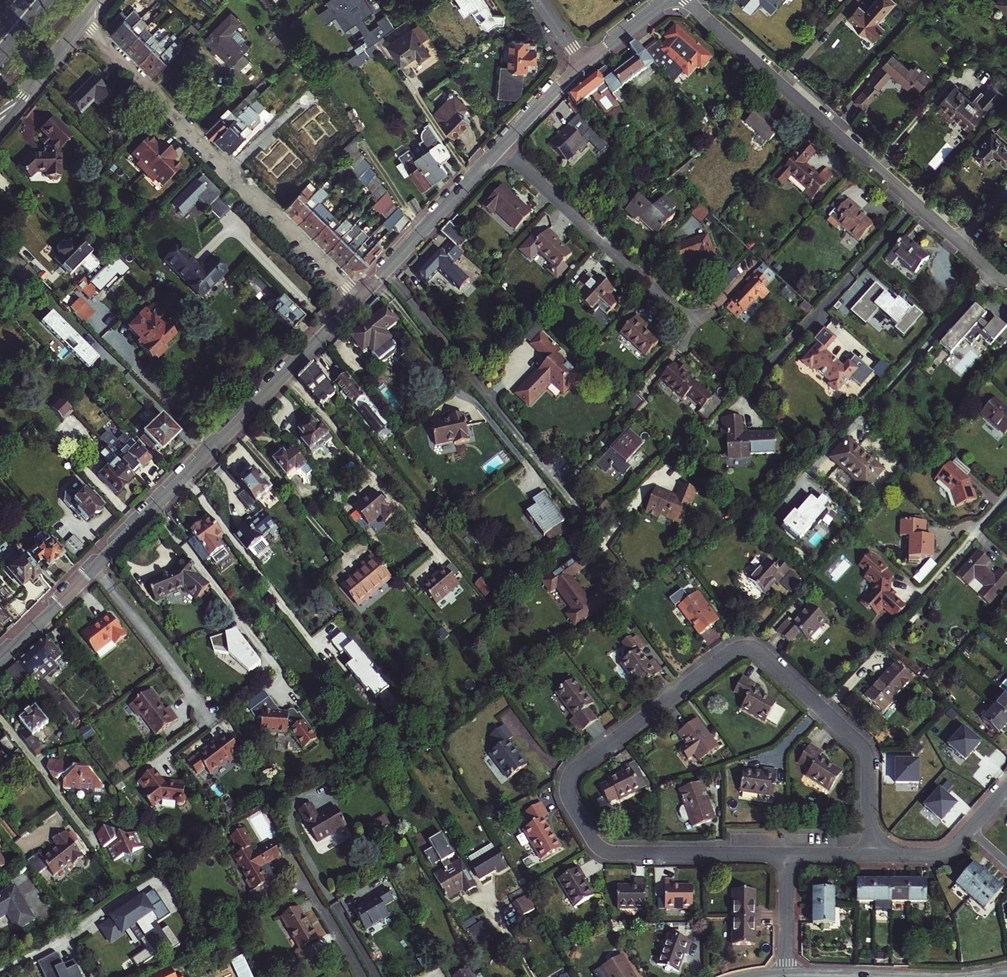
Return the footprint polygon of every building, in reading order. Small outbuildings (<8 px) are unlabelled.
[(325,5),(328,9),(317,17),(323,26),(334,18),(343,31),(353,24),(363,39),(355,45),(361,53),(374,44),(393,31),(384,17),(375,24),(377,27),(367,34),(358,20),(368,13),(359,0),(333,0),(325,5)] [(494,15),(487,6),(483,0),(459,0),(463,5),(463,6),(467,4),(472,11),(481,24),(484,22),(490,30),(498,24),(506,24),(505,15),(494,15)] [(751,10),(759,0),(741,0),(751,10)] [(773,9),(781,0),(783,2),(784,0),(763,0),(773,9)] [(875,41),(886,28),(879,22),(897,1),(895,0),(876,0),(867,10),(861,5),(849,18),(856,24),(855,25),(867,36),(868,34),(875,41)] [(999,2),(1006,10),(1006,0),(1001,0),(999,2)] [(117,42),(139,20),(133,13),(126,20),(120,14),(104,30),(117,42)] [(142,17),(139,20),(117,42),(124,50),(144,31),(150,25),(142,17)] [(205,42),(231,67),(241,56),(249,49),(242,42),(238,47),(227,36),(238,24),(230,17),(205,42)] [(195,35),(201,29),(194,24),(189,29),(195,35)] [(380,52),(393,70),(401,64),(403,66),(417,56),(421,61),(430,54),(422,42),(430,37),(421,24),(380,52)] [(667,40),(662,46),(662,47),(666,44),(669,44),(673,40),(668,36),(674,30),(678,30),(682,34),(683,32),(687,36),(687,39),(690,41),(693,41),(708,54),(708,59),(702,66),(698,62),(689,73),(683,68),(672,82),(674,84),(684,73),(690,78),(699,68),(702,70),(714,56),(676,24),(664,38),(667,40)] [(662,47),(662,46),(658,41),(645,52),(653,63),(664,73),(672,82),(683,68),(689,73),(698,62),(702,66),(708,59),(708,54),(693,41),(690,41),(687,39),(687,36),(683,32),(682,34),(678,30),(674,30),(668,36),(673,40),(669,44),(666,44),(662,47)] [(144,31),(124,50),(132,57),(151,38),(144,31)] [(158,45),(151,38),(132,57),(139,64),(158,45)] [(645,52),(658,41),(656,39),(643,50),(645,52)] [(532,42),(513,40),(510,67),(502,66),(499,96),(515,97),(521,93),(523,73),(527,74),(527,69),(535,70),(534,67),(536,51),(531,50),(532,42)] [(615,93),(653,63),(645,52),(643,50),(637,42),(631,47),(639,57),(610,80),(602,70),(569,96),(577,105),(606,82),(615,93)] [(153,77),(181,50),(174,43),(165,52),(146,71),(153,77)] [(349,61),(355,69),(380,52),(374,44),(361,53),(349,61)] [(139,64),(146,71),(165,52),(158,45),(139,64)] [(880,58),(885,63),(891,57),(885,52),(880,58)] [(894,54),(891,57),(885,63),(871,79),(873,80),(854,102),(864,110),(883,90),(881,88),(878,86),(890,74),(892,76),(894,73),(911,88),(913,85),(921,93),(933,79),(919,66),(916,69),(913,67),(911,69),(894,54)] [(248,63),(241,56),(231,67),(238,74),(248,63)] [(881,88),(892,76),(890,74),(878,86),(881,88)] [(110,95),(93,78),(68,103),(79,115),(92,102),(97,108),(110,95)] [(1005,94),(992,82),(984,92),(996,103),(1005,94)] [(955,115),(957,116),(970,128),(983,114),(985,116),(991,109),(976,96),(972,101),(955,86),(941,102),(943,104),(939,108),(949,117),(950,115),(953,118),(955,115)] [(207,130),(216,139),(254,100),(260,94),(257,90),(255,93),(252,90),(231,112),(224,119),(221,116),(207,130)] [(982,90),(976,96),(991,109),(996,103),(984,92),(982,90)] [(452,98),(436,115),(438,118),(456,135),(470,121),(465,115),(471,109),(456,94),(452,96),(452,98)] [(254,100),(216,139),(229,153),(244,137),(239,132),(247,125),(263,109),(254,100)] [(785,128),(763,108),(749,123),(762,135),(757,142),(765,149),(771,143),(771,144),(785,128)] [(228,109),(221,116),(224,119),(231,112),(228,109)] [(351,112),(346,115),(358,131),(363,128),(351,112)] [(611,146),(583,114),(572,126),(572,127),(566,134),(564,132),(553,144),(569,160),(580,148),(582,150),(583,151),(590,144),(585,139),(590,134),(605,151),(611,146)] [(59,149),(72,136),(52,116),(39,129),(52,142),(49,146),(49,155),(28,154),(17,165),(30,178),(36,172),(46,172),(46,177),(48,177),(50,180),(55,180),(58,177),(60,177),(60,154),(55,154),(55,149),(57,147),(59,149)] [(997,128),(1006,137),(1006,127),(1002,123),(997,128)] [(239,132),(244,137),(252,130),(247,125),(239,132)] [(427,151),(417,157),(434,183),(449,172),(443,164),(442,162),(447,158),(452,155),(432,125),(427,128),(428,129),(425,132),(424,137),(425,141),(422,144),(427,151)] [(975,152),(987,162),(995,152),(1006,163),(1006,143),(993,131),(975,152)] [(148,138),(131,155),(138,162),(135,165),(149,178),(172,155),(159,142),(155,146),(148,138)] [(355,138),(339,154),(346,161),(359,148),(358,141),(355,138)] [(794,162),(787,169),(785,171),(783,169),(775,178),(784,186),(793,177),(807,190),(805,192),(813,200),(835,176),(827,169),(821,176),(808,165),(817,154),(806,143),(791,160),(794,162)] [(417,157),(410,147),(399,154),(404,162),(399,165),(406,175),(411,172),(423,190),(434,183),(417,157)] [(359,148),(346,161),(332,175),(340,182),(354,168),(365,157),(367,156),(359,148)] [(580,148),(569,160),(571,161),(582,150),(580,148)] [(175,158),(172,155),(149,178),(153,182),(155,179),(163,186),(179,170),(172,162),(175,158)] [(365,157),(354,168),(361,175),(370,166),(372,164),(365,157)] [(377,172),(370,166),(361,175),(367,182),(375,174),(377,172)] [(680,170),(671,177),(679,184),(686,177),(680,170)] [(380,183),(383,181),(375,174),(367,182),(366,183),(373,190),(380,183)] [(171,204),(181,214),(196,199),(206,208),(221,194),(201,175),(196,180),(195,179),(171,204)] [(310,182),(285,207),(293,215),(317,189),(310,182)] [(380,183),(373,190),(371,193),(378,200),(387,191),(380,183)] [(317,189),(293,215),(300,222),(314,208),(320,202),(317,200),(324,194),(324,189),(321,186),(317,189)] [(518,230),(533,214),(522,204),(504,187),(485,207),(493,215),(498,211),(518,230)] [(320,202),(328,194),(324,189),(324,194),(317,200),(320,202)] [(229,208),(236,200),(228,192),(224,197),(221,200),(229,208)] [(221,200),(224,197),(221,194),(206,208),(218,220),(230,209),(229,208),(221,200)] [(641,196),(628,209),(640,221),(642,218),(659,234),(677,215),(673,211),(677,207),(665,195),(653,207),(641,196)] [(408,201),(409,202),(413,207),(417,213),(423,208),(414,196),(408,201)] [(830,217),(832,218),(830,220),(842,232),(846,228),(861,242),(875,226),(861,212),(863,210),(851,199),(839,212),(837,210),(830,217)] [(398,208),(391,201),(380,211),(388,218),(398,208)] [(706,220),(711,213),(699,203),(691,213),(702,223),(706,220)] [(328,249),(355,222),(351,218),(354,216),(363,207),(360,204),(346,218),(321,243),(328,249)] [(307,229),(321,215),(314,208),(300,222),(307,229)] [(391,229),(394,226),(405,215),(398,208),(388,218),(384,222),(391,229)] [(366,225),(372,220),(365,213),(359,218),(366,225)] [(711,213),(706,220),(711,225),(717,218),(711,213)] [(313,235),(327,221),(321,215),(307,229),(313,235)] [(321,243),(346,218),(343,215),(338,220),(333,215),(327,221),(313,235),(321,243)] [(400,231),(411,220),(405,215),(394,226),(400,231)] [(366,225),(359,218),(358,220),(355,222),(328,249),(335,256),(362,229),(366,225)] [(453,242),(459,248),(468,239),(468,235),(460,228),(456,228),(450,222),(441,231),(453,242)] [(362,229),(335,256),(342,263),(364,241),(369,236),(362,229)] [(560,239),(551,231),(542,240),(538,236),(524,251),(534,260),(540,252),(556,266),(552,271),(559,278),(570,267),(566,263),(574,255),(561,244),(558,242),(560,239)] [(709,235),(676,246),(682,264),(698,259),(704,275),(721,269),(709,235)] [(349,270),(378,241),(376,239),(369,245),(364,241),(342,263),(349,270)] [(929,259),(906,239),(887,259),(894,265),(900,259),(917,274),(929,259)] [(360,273),(378,255),(375,252),(381,245),(378,241),(349,270),(353,274),(360,273)] [(417,276),(426,284),(439,271),(460,291),(469,281),(452,265),(464,252),(459,248),(453,242),(442,253),(441,251),(417,276)] [(78,267),(87,276),(98,264),(80,246),(74,252),(67,245),(61,243),(57,247),(58,253),(60,255),(55,261),(69,276),(78,267)] [(165,262),(202,297),(226,272),(212,258),(204,266),(197,266),(184,253),(187,250),(180,243),(172,251),(174,253),(165,262)] [(742,292),(733,302),(734,302),(729,308),(739,318),(744,313),(745,314),(761,298),(764,302),(772,294),(766,288),(778,276),(766,265),(749,282),(753,285),(744,294),(742,292)] [(86,283),(83,280),(76,288),(80,292),(82,290),(89,296),(94,291),(97,294),(112,278),(101,267),(86,283)] [(37,277),(42,282),(47,277),(42,272),(37,277)] [(596,279),(590,273),(573,293),(596,314),(601,309),(608,317),(620,304),(612,297),(617,292),(612,287),(599,276),(596,279)] [(889,293),(877,283),(852,311),(868,324),(880,310),(899,326),(898,329),(905,336),(907,334),(914,326),(925,315),(916,307),(912,310),(900,300),(896,304),(890,298),(890,296),(890,295),(889,293)] [(381,298),(379,296),(366,311),(367,312),(364,315),(371,323),(374,321),(375,322),(364,331),(363,330),(353,338),(354,340),(354,342),(356,346),(359,345),(364,352),(369,348),(374,353),(372,355),(385,370),(388,367),(392,370),(400,364),(399,358),(402,356),(384,335),(398,324),(387,311),(389,309),(386,305),(384,302),(382,304),(379,300),(381,298)] [(290,332),(302,319),(281,299),(269,311),(290,332)] [(74,314),(84,305),(79,300),(69,309),(74,314)] [(91,313),(84,305),(74,314),(82,322),(91,313)] [(1006,341),(1006,328),(997,319),(996,320),(995,319),(991,324),(984,318),(986,315),(975,305),(956,327),(952,324),(946,331),(949,334),(940,345),(951,355),(965,340),(972,346),(980,337),(991,346),(995,343),(1001,348),(1006,341)] [(144,310),(129,328),(141,340),(138,343),(143,349),(142,350),(151,358),(154,355),(155,357),(158,357),(163,352),(164,348),(162,347),(174,335),(161,322),(159,324),(144,310)] [(651,327),(640,316),(625,333),(649,357),(662,343),(648,330),(651,327)] [(826,351),(837,339),(825,328),(814,340),(819,345),(803,362),(809,368),(811,366),(829,383),(827,385),(836,393),(849,379),(860,389),(874,374),(856,357),(850,364),(849,363),(844,368),(826,351)] [(517,393),(529,404),(551,381),(564,394),(580,376),(555,353),(559,348),(542,333),(532,344),(549,360),(517,393)] [(700,413),(710,422),(727,404),(716,395),(714,397),(710,394),(687,373),(689,370),(681,363),(679,365),(676,363),(663,377),(686,398),(690,394),(705,407),(700,413)] [(337,392),(314,364),(299,379),(310,393),(320,405),(326,400),(325,398),(328,396),(330,398),(337,392)] [(350,377),(341,365),(334,370),(344,382),(339,386),(349,399),(346,401),(354,411),(357,408),(367,420),(373,415),(377,419),(375,420),(378,425),(386,430),(390,426),(367,397),(365,398),(349,378),(350,377)] [(48,404),(62,419),(72,410),(61,398),(63,395),(60,392),(48,404)] [(994,393),(980,409),(1004,430),(1006,426),(1006,405),(994,393)] [(647,404),(636,394),(627,404),(632,408),(638,414),(647,404)] [(166,410),(157,401),(153,406),(162,415),(166,410)] [(183,427),(166,410),(162,415),(160,416),(177,434),(183,427)] [(449,417),(449,420),(431,424),(436,446),(455,442),(455,445),(469,441),(465,424),(463,415),(449,417)] [(741,415),(722,416),(722,431),(725,431),(726,455),(749,455),(749,453),(776,452),(775,432),(741,433),(741,415)] [(143,428),(142,433),(139,436),(152,449),(156,446),(159,450),(177,434),(160,416),(151,425),(146,425),(143,428)] [(301,425),(302,428),(299,431),(305,438),(301,441),(312,454),(331,438),(320,425),(317,427),(311,421),(308,423),(304,423),(301,425)] [(612,468),(620,475),(646,448),(628,431),(595,466),(605,475),(612,468)] [(873,445),(876,449),(884,442),(874,431),(860,444),(866,451),(873,445)] [(102,433),(98,437),(106,446),(111,442),(102,433)] [(140,471),(149,461),(123,434),(117,440),(119,442),(114,447),(117,451),(115,452),(117,455),(116,456),(134,474),(139,470),(140,471)] [(835,457),(870,488),(886,470),(852,438),(835,457)] [(311,473),(290,447),(279,456),(277,456),(273,461),(288,479),(300,469),(306,477),(311,473)] [(116,494),(131,477),(106,451),(104,453),(105,455),(103,457),(110,464),(106,468),(102,468),(98,471),(98,476),(116,494)] [(972,471),(958,459),(953,465),(951,463),(938,478),(953,491),(959,507),(978,500),(970,480),(967,477),(972,471)] [(246,475),(238,482),(245,490),(256,503),(274,488),(264,475),(261,477),(255,470),(250,469),(246,472),(246,475)] [(657,489),(647,514),(659,518),(660,515),(682,523),(690,504),(693,505),(699,490),(683,484),(677,497),(657,489)] [(365,494),(352,505),(368,524),(380,515),(385,521),(394,514),(371,486),(363,492),(365,494)] [(65,501),(77,516),(79,514),(85,521),(102,506),(87,488),(78,496),(76,492),(65,492),(65,501)] [(256,503),(245,490),(239,495),(250,508),(256,503)] [(532,514),(548,501),(547,499),(549,497),(545,492),(533,501),(537,506),(528,514),(545,536),(548,534),(532,514)] [(811,528),(813,530),(828,514),(823,510),(829,504),(822,498),(817,504),(807,495),(801,502),(805,506),(797,514),(792,509),(787,514),(790,517),(780,528),(797,543),(811,528)] [(564,521),(548,501),(532,514),(548,534),(548,533),(555,541),(568,531),(562,522),(564,521)] [(256,503),(250,508),(257,517),(263,512),(256,503)] [(278,529),(263,512),(257,517),(251,522),(249,520),(238,529),(240,531),(234,537),(246,551),(248,549),(255,557),(267,546),(261,539),(268,532),(270,535),(278,529)] [(227,553),(219,543),(217,541),(223,536),(206,514),(202,517),(200,519),(201,522),(191,529),(194,532),(192,534),(191,533),(185,537),(202,560),(208,555),(214,563),(227,553)] [(927,521),(900,520),(899,535),(910,536),(909,557),(932,558),(934,536),(926,536),(927,521)] [(73,533),(62,543),(71,554),(82,545),(73,533)] [(40,547),(31,554),(38,562),(40,561),(46,569),(62,555),(48,537),(46,539),(42,535),(35,541),(38,545),(40,547)] [(30,552),(31,554),(40,547),(38,545),(30,552)] [(1006,585),(1006,576),(1001,570),(994,578),(983,569),(990,561),(979,552),(957,576),(968,586),(974,580),(984,588),(978,595),(990,605),(1006,585)] [(567,615),(575,626),(610,601),(601,590),(589,599),(581,588),(572,577),(585,567),(577,556),(576,557),(573,553),(561,562),(564,566),(543,581),(551,592),(557,588),(573,610),(567,615)] [(38,575),(21,555),(17,558),(14,555),(7,560),(10,564),(6,568),(20,585),(28,578),(31,581),(38,575)] [(748,577),(767,558),(765,556),(746,575),(745,574),(735,585),(756,605),(761,600),(758,600),(756,602),(738,585),(747,577),(748,577)] [(873,556),(863,567),(872,575),(868,579),(878,587),(878,594),(873,600),(870,600),(866,605),(874,612),(875,611),(881,616),(888,609),(889,610),(900,620),(911,608),(899,598),(901,595),(894,590),(894,582),(898,578),(890,572),(892,570),(880,559),(878,560),(873,556)] [(763,594),(765,592),(763,590),(774,579),(776,581),(777,582),(789,569),(778,558),(773,564),(767,558),(748,577),(747,577),(738,585),(756,602),(758,600),(761,600),(764,597),(763,594)] [(930,558),(914,577),(919,582),(921,583),(937,564),(930,558)] [(198,600),(208,586),(199,579),(201,576),(192,570),(193,567),(181,559),(173,569),(176,571),(173,574),(149,582),(154,599),(183,589),(198,600)] [(357,608),(389,581),(370,559),(360,567),(363,570),(351,580),(341,589),(357,608)] [(457,571),(448,560),(442,565),(451,576),(457,571)] [(442,565),(420,584),(437,605),(460,586),(451,576),(442,565)] [(514,577),(518,583),(526,577),(522,571),(514,577)] [(479,586),(486,580),(484,577),(476,583),(479,586)] [(763,590),(765,592),(776,581),(774,579),(763,590)] [(494,589),(486,580),(479,586),(486,596),(494,589)] [(518,586),(513,580),(499,590),(504,596),(518,586)] [(7,603),(13,598),(3,587),(0,589),(0,594),(7,603)] [(699,595),(681,609),(702,638),(709,633),(721,624),(711,611),(709,612),(706,608),(708,606),(699,595)] [(787,617),(776,629),(781,633),(789,642),(800,630),(808,638),(826,618),(810,602),(804,608),(791,621),(787,617)] [(0,609),(0,623),(2,625),(9,618),(0,609)] [(90,627),(81,634),(96,653),(112,640),(116,644),(127,636),(117,624),(110,615),(99,623),(100,624),(92,630),(90,627)] [(260,664),(236,631),(211,640),(214,652),(229,655),(249,674),(260,664)] [(377,696),(382,702),(380,703),(389,714),(400,705),(387,690),(389,689),(378,676),(375,679),(367,670),(370,667),(366,662),(367,660),(362,654),(361,655),(342,633),(330,642),(341,655),(346,651),(352,658),(351,659),(352,661),(353,662),(348,666),(350,668),(349,669),(353,673),(352,674),(359,683),(360,683),(364,688),(366,687),(369,691),(369,690),(375,698),(377,696)] [(63,655),(46,636),(18,662),(32,677),(31,678),(55,709),(57,708),(68,725),(78,718),(66,700),(65,701),(57,692),(55,693),(44,680),(58,667),(55,663),(63,655)] [(622,665),(641,691),(656,679),(664,673),(655,661),(650,666),(640,653),(646,649),(638,639),(634,642),(631,639),(623,645),(632,657),(622,665)] [(894,661),(863,695),(881,711),(911,678),(894,661)] [(29,677),(17,663),(11,669),(10,676),(25,681),(29,677)] [(750,682),(742,677),(733,693),(746,700),(741,710),(764,722),(766,720),(775,725),(784,710),(774,704),(775,702),(767,697),(752,690),(755,684),(750,682)] [(575,681),(556,694),(574,719),(571,722),(580,735),(590,728),(598,722),(589,710),(594,707),(575,681)] [(164,710),(158,701),(155,698),(157,697),(152,689),(129,705),(138,718),(142,715),(154,731),(156,735),(162,731),(178,720),(169,707),(164,710)] [(1006,716),(1006,698),(998,708),(1006,716)] [(22,715),(22,720),(21,721),(28,730),(22,735),(37,755),(44,750),(33,737),(50,723),(37,708),(35,709),(31,708),(22,715)] [(998,708),(986,721),(1001,734),(1006,728),(1006,726),(1006,725),(1006,716),(998,708)] [(298,712),(296,714),(292,710),(260,709),(259,732),(286,733),(286,730),(288,730),(302,749),(317,738),(298,712)] [(680,735),(688,747),(682,751),(690,761),(696,757),(702,764),(720,750),(707,734),(698,721),(680,735)] [(514,739),(505,725),(491,735),(499,747),(491,753),(509,780),(527,768),(510,742),(514,739)] [(77,736),(82,742),(93,734),(89,728),(77,736)] [(951,746),(968,760),(980,746),(964,731),(951,746)] [(209,747),(188,763),(197,775),(205,769),(210,775),(228,762),(230,764),(242,755),(228,736),(217,745),(211,750),(209,747)] [(32,771),(6,737),(0,742),(12,757),(14,756),(28,774),(32,771)] [(810,771),(806,776),(830,792),(841,776),(818,760),(822,755),(815,751),(809,746),(798,763),(810,771)] [(51,778),(61,781),(61,788),(84,789),(84,796),(93,796),(93,802),(104,802),(104,789),(81,762),(76,765),(47,760),(45,770),(51,778)] [(900,763),(899,785),(921,785),(921,763),(900,763)] [(619,769),(621,773),(607,780),(608,781),(598,786),(607,804),(617,799),(618,800),(639,790),(627,765),(619,769)] [(762,769),(762,774),(742,772),(740,793),(774,797),(777,771),(762,769)] [(186,801),(183,798),(185,785),(169,783),(168,786),(165,785),(154,771),(139,783),(147,793),(143,797),(153,809),(163,801),(177,802),(178,806),(183,808),(185,807),(186,804),(186,801)] [(701,782),(680,789),(693,827),(714,820),(701,782)] [(959,807),(943,792),(928,808),(945,823),(959,807)] [(548,807),(545,802),(530,811),(537,823),(529,828),(547,859),(565,848),(548,819),(553,816),(548,807)] [(311,804),(299,811),(318,843),(347,826),(336,808),(318,817),(311,804)] [(366,825),(371,835),(389,826),(384,816),(366,825)] [(136,829),(125,835),(100,826),(95,836),(101,848),(107,845),(115,861),(124,856),(128,858),(130,853),(144,847),(136,829)] [(281,856),(274,844),(253,856),(249,849),(253,847),(243,830),(236,834),(231,837),(237,846),(232,849),(237,856),(235,857),(249,880),(246,882),(252,893),(250,894),(256,903),(287,884),(283,877),(276,881),(273,874),(274,874),(269,867),(272,865),(270,862),(281,856)] [(445,896),(447,895),(449,899),(461,892),(460,890),(463,888),(464,890),(466,893),(476,887),(461,861),(452,867),(448,860),(455,855),(442,834),(434,839),(438,846),(434,849),(426,854),(428,858),(427,859),(429,862),(430,862),(433,866),(441,861),(446,870),(436,876),(446,894),(445,895),(445,896)] [(473,865),(472,865),(480,879),(490,874),(489,872),(496,868),(500,873),(508,868),(497,850),(496,851),(493,845),(470,859),(473,865)] [(49,868),(43,859),(39,855),(35,859),(33,857),(29,861),(33,866),(40,875),(49,868)] [(976,865),(959,885),(973,897),(990,878),(976,865)] [(585,872),(582,867),(562,879),(578,907),(580,907),(596,897),(589,887),(585,880),(588,878),(585,872)] [(1004,890),(990,878),(973,897),(987,910),(1004,890)] [(636,888),(620,888),(619,909),(645,910),(646,881),(637,880),(636,888)] [(876,902),(876,881),(859,881),(858,902),(876,902)] [(876,902),(893,902),(894,882),(876,881),(876,902)] [(676,882),(666,882),(666,910),(669,911),(687,911),(692,911),(693,888),(676,888),(676,882)] [(894,882),(893,902),(910,903),(911,882),(894,882)] [(927,882),(911,882),(910,903),(927,903),(927,882)] [(523,888),(510,896),(515,904),(528,896),(523,888)] [(815,906),(835,906),(836,889),(815,888),(815,906)] [(0,899),(0,922),(10,916),(19,933),(36,923),(17,890),(0,899)] [(354,913),(365,932),(390,919),(384,909),(394,902),(387,891),(375,897),(377,899),(354,913)] [(732,919),(760,920),(760,911),(755,910),(755,892),(732,891),(732,919)] [(143,901),(150,912),(163,904),(156,893),(143,901)] [(528,896),(515,904),(523,917),(536,909),(528,896)] [(135,912),(133,909),(102,928),(110,941),(132,928),(146,952),(131,961),(133,965),(132,965),(135,970),(167,951),(169,955),(179,948),(168,930),(159,935),(157,932),(154,934),(151,930),(171,918),(163,904),(150,912),(146,905),(135,912)] [(835,906),(815,906),(815,923),(835,923),(835,906)] [(298,909),(282,918),(299,948),(292,952),(299,964),(312,957),(306,946),(316,940),(298,909)] [(475,918),(462,925),(466,933),(469,931),(479,925),(475,918)] [(760,920),(732,919),(731,946),(754,947),(754,930),(759,930),(760,920)] [(483,922),(479,925),(469,931),(477,944),(491,936),(483,922)] [(687,957),(691,944),(668,935),(657,966),(677,973),(683,956),(687,957)] [(72,973),(70,974),(61,955),(60,954),(58,953),(56,954),(44,961),(49,973),(46,975),(47,976),(74,976),(72,973)] [(600,967),(606,976),(632,976),(619,956),(600,967)] [(185,971),(176,975),(173,967),(152,976),(187,976),(185,971)]
